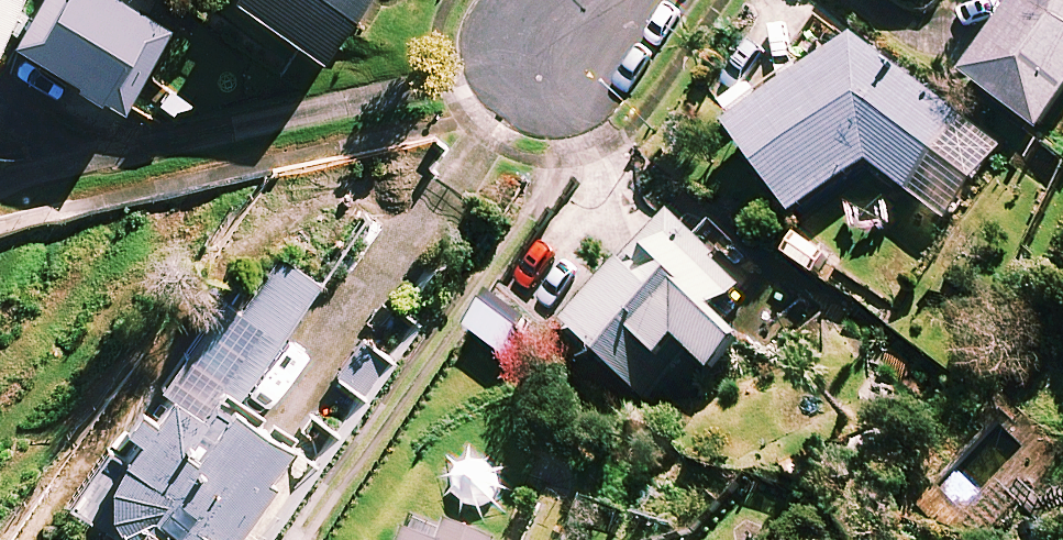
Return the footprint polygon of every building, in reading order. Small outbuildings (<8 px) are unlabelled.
[(25,0),(0,0),(0,41),(4,35),(25,0)] [(4,35),(118,105),(167,26),(124,0),(25,0),(4,35)] [(316,56),(357,0),(240,0),(316,56)] [(969,73),(1037,124),(1062,89),(1062,0),(1024,0),(969,73)] [(963,129),(854,45),(734,133),(795,216),(871,166),(910,196),(963,129)] [(575,333),(657,406),(682,378),(662,361),(679,342),(712,371),(741,339),(715,316),(742,285),(672,223),(575,333)] [(216,395),(231,405),(315,280),(273,251),(232,313),(214,301),(157,386),(202,416),(216,395)] [(389,364),(363,347),(339,382),(365,400),(389,364)] [(157,386),(120,440),(128,446),(89,504),(143,539),(240,539),(300,451),(231,405),(216,395),(202,416),(157,386)]
